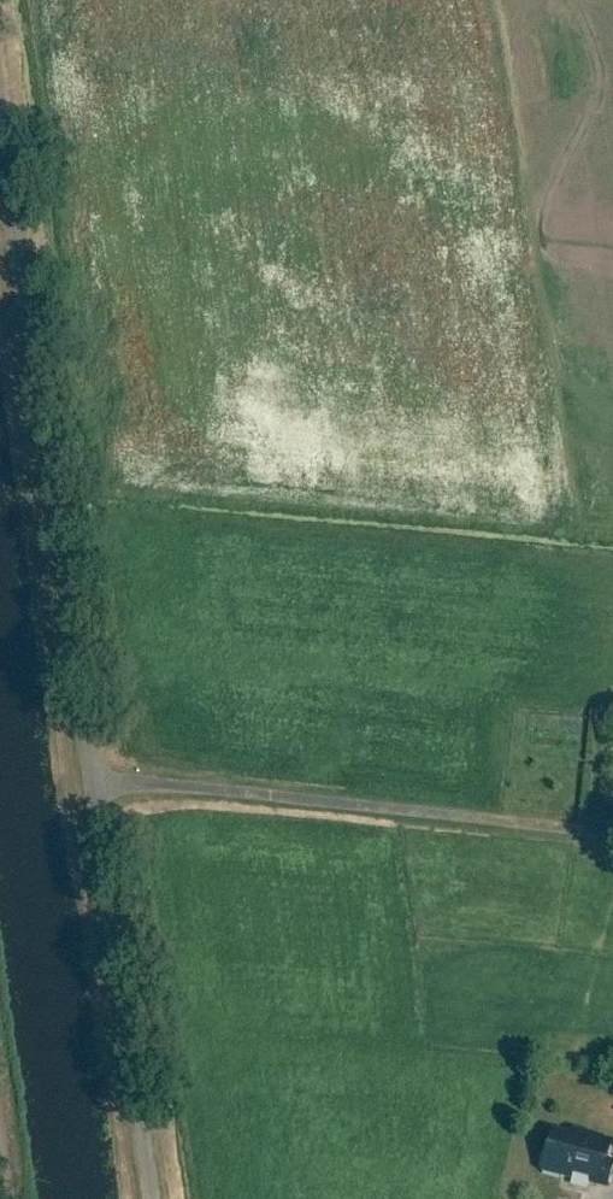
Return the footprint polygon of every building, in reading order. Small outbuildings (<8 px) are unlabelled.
[(542,1173),(543,1173),(544,1171),(608,1187),(612,1166),(612,1151),(609,1150),(611,1143),(593,1138),(593,1135),(573,1130),(572,1137),(553,1132),(542,1173)]
